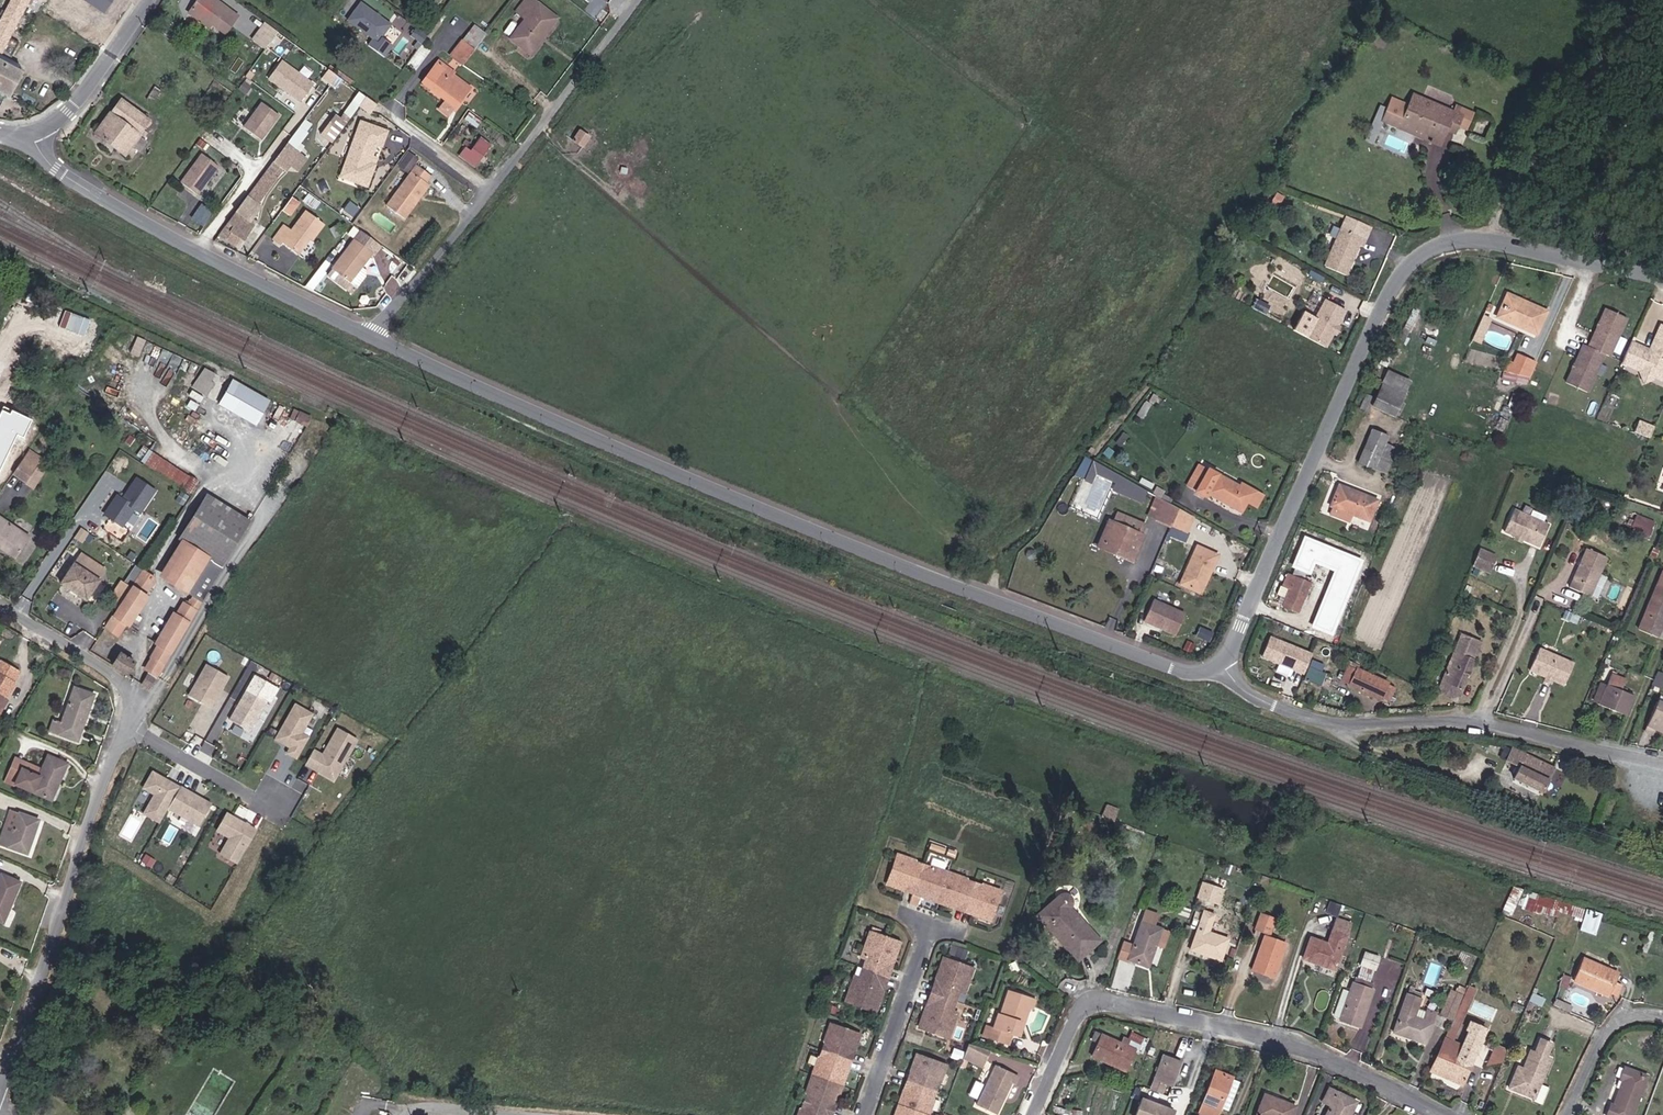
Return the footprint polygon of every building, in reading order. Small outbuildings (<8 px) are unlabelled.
[(13,35),(33,0),(12,0),(0,21),(0,49),(12,55),(21,39),(13,35)] [(85,17),(94,0),(52,0),(85,17)] [(238,14),(220,0),(198,0),(189,12),(205,24),(209,19),(214,23),(225,31),(238,14)] [(348,21),(374,36),(369,45),(388,56),(395,43),(385,37),(394,20),(359,0),(348,21)] [(523,52),(526,48),(552,15),(542,7),(539,10),(531,4),(518,20),(527,26),(513,45),(523,52)] [(526,48),(536,55),(561,22),(552,15),(526,48)] [(210,28),(214,23),(209,19),(205,24),(210,28)] [(266,20),(253,38),(266,48),(279,29),(266,20)] [(480,33),(469,47),(481,56),(492,41),(480,33)] [(470,70),(481,56),(469,47),(458,62),(470,70)] [(532,60),(536,55),(526,48),(523,52),(532,60)] [(11,95),(25,68),(0,55),(0,90),(11,95)] [(318,87),(286,63),(273,81),(305,105),(318,87)] [(79,76),(83,70),(73,65),(70,70),(79,76)] [(429,89),(438,96),(452,76),(444,69),(429,89)] [(452,108),(460,114),(478,89),(464,77),(455,72),(452,76),(438,96),(452,108)] [(146,133),(143,130),(153,118),(126,97),(100,130),(130,154),(146,133)] [(381,106),(370,98),(364,107),(375,115),(381,106)] [(284,120),(267,107),(249,131),(266,144),(284,120)] [(447,115),(456,120),(460,114),(452,108),(447,115)] [(1486,135),(1495,137),(1501,114),(1484,110),(1481,121),(1439,110),(1431,136),(1456,145),(1463,147),(1466,137),(1475,140),(1484,142),(1486,135)] [(312,124),(305,119),(218,235),(238,250),(257,225),(251,221),(263,206),(260,203),(289,166),(299,172),(308,159),(297,149),(309,133),(307,131),(312,124)] [(590,133),(599,138),(607,127),(598,120),(590,133)] [(356,138),(360,139),(364,125),(359,124),(356,138)] [(375,169),(371,167),(374,157),(377,147),(381,148),(387,132),(364,125),(360,139),(356,138),(344,179),(370,187),(375,169)] [(1454,151),(1456,145),(1431,136),(1428,144),(1454,151)] [(1461,154),(1471,157),(1475,140),(1466,137),(1463,147),(1461,154)] [(462,160),(477,171),(492,149),(483,143),(473,157),(467,153),(462,160)] [(412,172),(420,162),(410,155),(403,165),(412,172)] [(222,173),(205,160),(184,189),(201,201),(222,173)] [(392,207),(408,219),(433,186),(429,184),(433,178),(420,168),(392,207)] [(288,225),(296,214),(289,209),(281,220),(288,225)] [(1366,241),(1374,221),(1349,210),(1327,262),(1349,272),(1355,256),(1353,255),(1354,251),(1357,252),(1362,240),(1366,241)] [(311,249),(313,250),(327,232),(308,219),(296,236),(288,231),(275,249),(282,253),(285,250),(301,262),(311,249)] [(365,272),(376,257),(369,251),(376,243),(365,235),(337,274),(361,291),(369,280),(369,275),(365,272)] [(380,259),(386,250),(376,243),(369,251),(376,257),(380,259)] [(310,292),(318,296),(324,287),(321,285),(333,270),(331,268),(319,283),(317,282),(310,292)] [(361,291),(337,274),(333,279),(356,297),(361,291)] [(1521,321),(1542,330),(1552,305),(1518,291),(1510,312),(1518,315),(1523,317),(1521,321)] [(1338,333),(1344,323),(1346,325),(1355,308),(1336,297),(1315,337),(1334,348),(1341,335),(1338,333)] [(1274,315),(1278,308),(1265,301),(1261,308),(1274,315)] [(1636,312),(1612,301),(1595,339),(1590,336),(1573,375),(1594,385),(1612,346),(1619,349),(1636,312)] [(1343,336),(1348,326),(1346,325),(1344,323),(1338,333),(1341,335),(1343,336)] [(1641,334),(1631,355),(1644,360),(1645,358),(1662,367),(1662,334),(1661,338),(1662,339),(1660,345),(1652,341),(1653,340),(1643,335),(1641,334)] [(1518,367),(1526,369),(1534,351),(1525,348),(1518,367)] [(1526,369),(1537,371),(1544,355),(1534,351),(1526,369)] [(1388,378),(1412,388),(1418,375),(1393,364),(1388,378)] [(1516,376),(1536,379),(1537,371),(1526,369),(1518,367),(1516,376)] [(193,388),(198,391),(211,372),(206,370),(193,388)] [(258,424),(271,397),(230,378),(218,405),(258,424)] [(1377,401),(1402,411),(1412,388),(1388,378),(1381,392),(1376,390),(1369,404),(1374,406),(1377,401)] [(293,425),(294,421),(297,416),(290,412),(286,422),(293,425)] [(294,421),(306,427),(310,422),(297,416),(294,421)] [(1659,436),(1662,427),(1662,425),(1647,420),(1643,430),(1659,436)] [(1367,460),(1381,466),(1394,434),(1380,428),(1367,460)] [(178,489),(187,476),(148,449),(139,462),(178,489)] [(12,471),(25,480),(37,463),(24,454),(12,471)] [(1104,469),(1125,480),(1127,476),(1101,461),(1093,476),(1098,479),(1104,469)] [(1213,495),(1215,490),(1224,471),(1217,467),(1204,490),(1213,495)] [(1249,501),(1255,504),(1265,484),(1252,478),(1249,483),(1224,471),(1215,490),(1247,506),(1249,501)] [(127,519),(134,523),(158,489),(137,474),(122,496),(116,492),(102,512),(122,526),(127,519)] [(1144,485),(1127,476),(1125,480),(1121,487),(1138,496),(1144,485)] [(1379,520),(1386,500),(1349,485),(1340,505),(1344,507),(1340,517),(1358,523),(1361,514),(1379,520)] [(242,534),(249,521),(208,493),(200,505),(242,534)] [(1184,529),(1197,536),(1206,519),(1165,496),(1155,513),(1184,529)] [(1247,506),(1252,509),(1255,504),(1249,501),(1247,506)] [(164,577),(200,601),(242,534),(200,505),(178,538),(186,544),(164,577)] [(1515,509),(1506,535),(1517,539),(1525,542),(1543,549),(1553,525),(1547,522),(1550,516),(1535,510),(1533,516),(1515,509)] [(15,555),(29,536),(0,515),(0,545),(15,555)] [(1637,516),(1636,527),(1650,528),(1651,517),(1637,516)] [(1140,563),(1152,531),(1123,521),(1119,530),(1111,552),(1120,556),(1119,561),(1129,565),(1131,559),(1140,563)] [(1120,556),(1111,552),(1119,530),(1116,529),(1106,556),(1119,561),(1120,556)] [(1197,536),(1184,529),(1180,538),(1192,544),(1197,536)] [(1355,544),(1350,558),(1368,565),(1374,552),(1355,544)] [(1219,580),(1217,579),(1226,555),(1207,546),(1189,588),(1212,598),(1219,580)] [(1577,586),(1591,592),(1608,553),(1593,547),(1577,586)] [(1591,592),(1597,595),(1613,555),(1608,553),(1591,592)] [(1500,562),(1483,556),(1478,570),(1495,577),(1500,562)] [(1129,565),(1139,568),(1140,563),(1131,559),(1129,565)] [(84,601),(96,583),(68,565),(56,583),(84,601)] [(1296,600),(1312,607),(1323,582),(1299,572),(1293,583),(1302,587),(1297,598),(1296,600)] [(101,630),(114,638),(150,584),(137,576),(101,630)] [(1286,594),(1297,598),(1302,587),(1293,583),(1291,582),(1286,594)] [(1662,635),(1662,586),(1646,627),(1662,635)] [(141,677),(150,682),(190,617),(197,605),(192,601),(187,610),(181,606),(175,616),(171,614),(154,641),(158,644),(147,661),(149,663),(141,677)] [(1191,616),(1159,602),(1150,623),(1182,637),(1191,616)] [(1330,622),(1325,631),(1349,641),(1353,632),(1330,622)] [(1473,692),(1480,671),(1493,633),(1477,628),(1457,686),(1473,692)] [(1309,672),(1317,654),(1275,637),(1267,656),(1309,672)] [(1540,671),(1554,677),(1563,655),(1549,650),(1540,671)] [(106,668),(119,676),(128,661),(116,653),(106,668)] [(1554,677),(1574,685),(1583,663),(1563,655),(1554,677)] [(1337,676),(1358,685),(1365,669),(1355,665),(1356,661),(1346,656),(1337,676)] [(7,676),(12,667),(0,660),(0,693),(1,693),(9,677),(7,676)] [(1314,667),(1309,679),(1323,684),(1328,673),(1314,667)] [(1401,689),(1392,685),(1393,681),(1365,669),(1358,685),(1357,688),(1386,701),(1387,698),(1396,701),(1401,689)] [(228,682),(207,671),(190,702),(211,713),(228,682)] [(1473,692),(1481,695),(1489,673),(1480,671),(1473,692)] [(1600,703),(1629,715),(1637,696),(1621,690),(1626,678),(1614,673),(1608,686),(1600,703)] [(1592,700),(1600,703),(1608,686),(1599,682),(1592,700)] [(46,731),(74,741),(90,695),(71,688),(57,723),(50,720),(46,731)] [(269,705),(249,694),(232,725),(253,736),(269,705)] [(300,762),(303,757),(312,741),(304,737),(315,717),(313,716),(298,708),(278,744),(293,752),(291,757),(300,762)] [(1653,731),(1658,734),(1662,726),(1662,727),(1662,708),(1653,731)] [(337,783),(359,743),(340,733),(327,758),(317,753),(309,768),(319,773),(337,783)] [(15,769),(34,776),(38,766),(8,755),(6,760),(17,764),(15,769)] [(1525,784),(1550,795),(1562,771),(1529,755),(1522,767),(1532,772),(1525,784)] [(46,800),(61,764),(42,756),(38,766),(34,776),(15,769),(17,764),(6,760),(0,776),(0,781),(46,800)] [(173,814),(185,792),(168,783),(156,777),(147,795),(158,801),(147,821),(164,830),(173,814)] [(216,809),(185,792),(173,814),(204,831),(216,809)] [(24,852),(34,820),(7,810),(0,830),(0,844),(24,852)] [(262,834),(231,818),(222,835),(241,846),(232,862),(243,868),(252,852),(262,834)] [(936,891),(949,896),(959,866),(909,848),(899,878),(914,883),(915,880),(926,883),(937,888),(936,891)] [(984,908),(998,913),(1009,883),(959,866),(949,896),(963,901),(964,897),(975,901),(985,905),(984,908)] [(1,922),(16,883),(0,876),(0,922),(1,922)] [(1207,878),(1202,892),(1212,896),(1215,890),(1225,893),(1228,886),(1207,878)] [(1083,955),(1105,939),(1079,903),(1081,900),(1082,895),(1082,894),(1080,889),(1076,888),(1074,888),(1070,889),(1046,907),(1083,955)] [(1215,890),(1212,896),(1223,900),(1225,893),(1215,890)] [(1227,904),(1241,910),(1246,897),(1236,894),(1234,897),(1230,896),(1227,904)] [(1180,908),(1190,912),(1193,904),(1183,900),(1180,908)] [(1156,942),(1164,944),(1170,927),(1156,922),(1160,912),(1149,907),(1136,940),(1125,935),(1119,950),(1149,960),(1156,942)] [(1194,945),(1223,956),(1230,937),(1211,929),(1217,912),(1208,908),(1194,945)] [(1599,934),(1606,914),(1594,910),(1586,929),(1599,934)] [(1254,923),(1274,931),(1278,918),(1259,911),(1254,923)] [(1308,958),(1340,969),(1356,922),(1342,916),(1332,943),(1315,938),(1308,958)] [(894,962),(899,964),(907,942),(877,932),(869,957),(873,959),(877,960),(874,970),(890,976),(894,962)] [(1256,968),(1278,975),(1290,942),(1268,935),(1256,968)] [(1625,972),(1589,957),(1583,974),(1602,982),(1602,980),(1619,987),(1620,986),(1627,989),(1631,978),(1624,975),(1625,972)] [(969,992),(974,994),(983,969),(954,959),(946,981),(950,982),(946,995),(956,999),(961,1001),(965,991),(969,992)] [(890,976),(895,977),(899,964),(894,962),(890,976)] [(885,990),(890,976),(874,970),(870,969),(865,967),(853,1001),(883,1012),(890,991),(885,990)] [(885,990),(890,991),(895,977),(890,976),(885,990)] [(1429,990),(1431,985),(1416,980),(1415,985),(1429,990)] [(941,994),(946,995),(950,982),(946,981),(941,994)] [(1345,1021),(1364,1027),(1377,990),(1358,983),(1345,1021)] [(1431,1020),(1421,1016),(1424,1005),(1429,990),(1415,985),(1410,1000),(1400,1032),(1430,1042),(1437,1022),(1431,1020)] [(1036,1004),(1039,995),(1016,987),(1013,995),(1014,995),(1036,1004)] [(1446,1011),(1455,1015),(1467,991),(1461,988),(1458,995),(1454,993),(1446,1011)] [(1456,1029),(1463,1032),(1481,992),(1474,988),(1456,1029)] [(936,1008),(940,1010),(946,995),(941,994),(936,1008)] [(929,1028),(959,1038),(968,1014),(962,1012),(958,1010),(961,1001),(956,999),(946,995),(940,1010),(936,1008),(929,1028)] [(992,1035),(998,1037),(1014,995),(1013,995),(1006,1013),(1004,1012),(999,1025),(996,1024),(992,1035)] [(1027,1019),(1030,1020),(1036,1004),(1014,995),(998,1037),(1012,1042),(1016,1030),(1020,1032),(1022,1033),(1027,1019)] [(1571,1010),(1573,1004),(1567,1002),(1565,1008),(1571,1010)] [(1022,1033),(1025,1034),(1030,1020),(1027,1019),(1022,1033)] [(1473,1037),(1486,1042),(1493,1028),(1477,1021),(1472,1030),(1476,1032),(1473,1037)] [(858,1051),(862,1052),(867,1037),(838,1027),(820,1078),(850,1088),(854,1075),(850,1074),(854,1062),(858,1051)] [(1126,1064),(1135,1068),(1148,1040),(1151,1041),(1154,1035),(1141,1029),(1138,1035),(1140,1036),(1138,1042),(1105,1027),(1100,1037),(1107,1040),(1101,1053),(1109,1056),(1110,1053),(1127,1060),(1126,1064)] [(1454,1034),(1461,1037),(1463,1032),(1456,1029),(1454,1034)] [(1450,1041),(1458,1044),(1461,1037),(1454,1034),(1450,1041)] [(1436,1071),(1467,1085),(1486,1042),(1473,1037),(1468,1049),(1458,1044),(1450,1041),(1436,1071)] [(1537,1097),(1553,1057),(1549,1055),(1554,1042),(1544,1038),(1538,1052),(1533,1050),(1526,1068),(1520,1066),(1512,1088),(1537,1097)] [(991,1057),(979,1052),(983,1043),(976,1040),(969,1057),(988,1064),(991,1057)] [(1507,1065),(1513,1050),(1495,1042),(1493,1048),(1500,1050),(1493,1065),(1507,1065)] [(979,1052),(991,1057),(994,1047),(983,1043),(979,1052)] [(991,1057),(996,1059),(1000,1049),(994,1047),(991,1057)] [(1182,1085),(1191,1060),(1173,1053),(1161,1084),(1172,1089),(1175,1082),(1182,1085)] [(929,1114),(934,1114),(951,1066),(922,1055),(916,1071),(920,1072),(916,1084),(912,1095),(907,1094),(903,1106),(929,1114)] [(1619,1114),(1631,1114),(1650,1070),(1627,1060),(1621,1073),(1625,1074),(1616,1099),(1611,1098),(1606,1110),(1619,1114)] [(850,1074),(854,1075),(858,1064),(854,1062),(850,1074)] [(1004,1114),(1009,1114),(1021,1086),(1025,1087),(1029,1079),(1005,1068),(987,1107),(1004,1114)] [(912,1082),(916,1084),(920,1072),(916,1071),(912,1082)] [(1238,1110),(1249,1082),(1242,1080),(1243,1078),(1226,1071),(1207,1114),(1228,1114),(1231,1107),(1238,1110)] [(844,1104),(850,1088),(820,1078),(807,1114),(835,1114),(836,1113),(840,1103),(844,1104)] [(907,1094),(912,1095),(916,1084),(912,1082),(907,1094)] [(1367,1104),(1341,1091),(1334,1104),(1343,1109),(1340,1114),(1362,1114),(1367,1104)] [(1184,1109),(1152,1097),(1145,1114),(1182,1114),(1184,1109)] [(1306,1110),(1276,1098),(1269,1114),(1304,1114),(1306,1110)] [(903,1106),(900,1114),(929,1114),(903,1106)]
